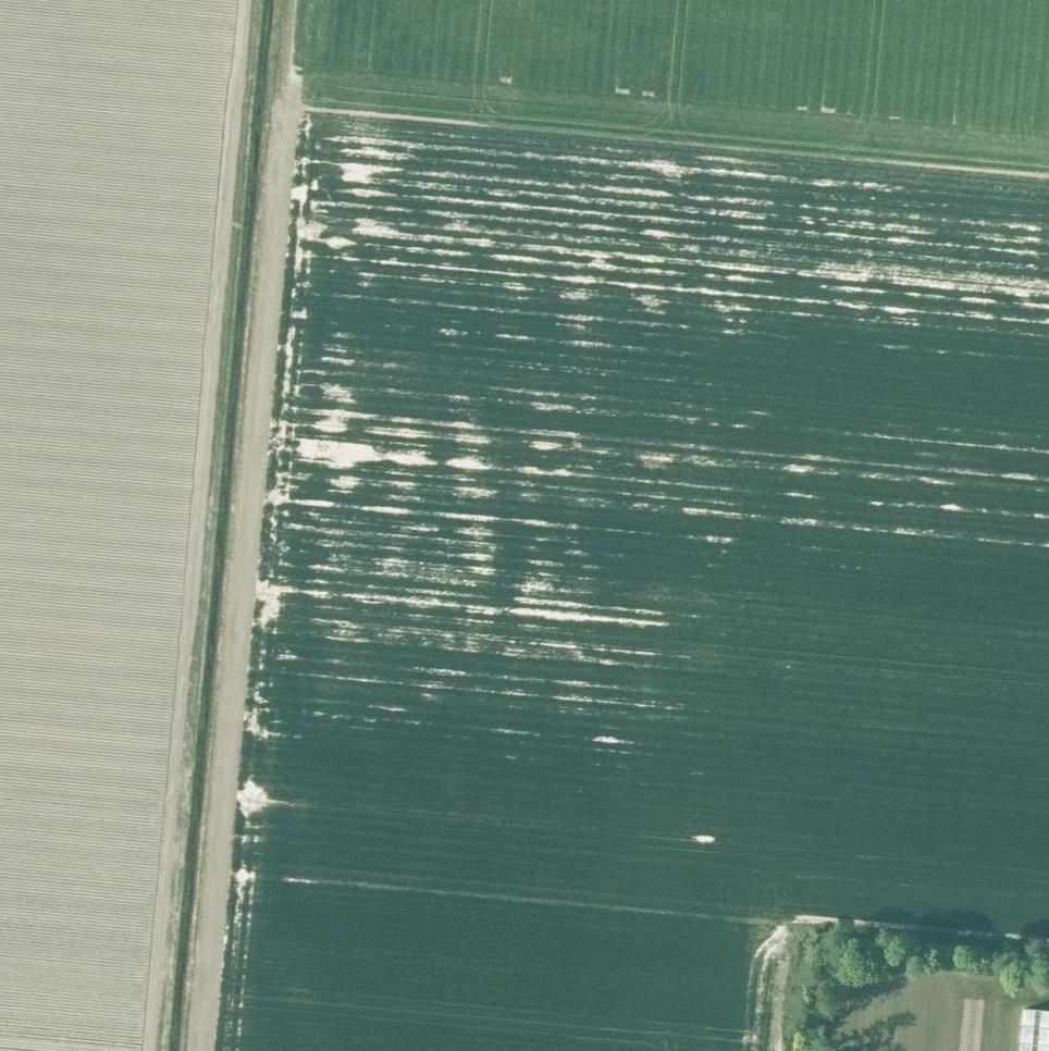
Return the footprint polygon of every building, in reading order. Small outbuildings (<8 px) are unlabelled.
[(1020,1050),(1048,1050),(1048,1012),(1024,1009),(1020,1050)]
